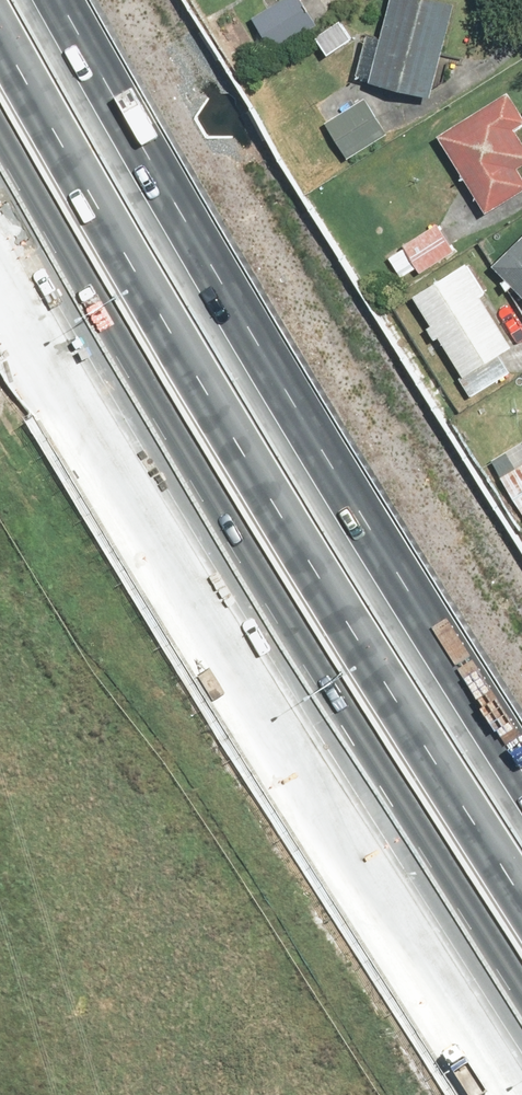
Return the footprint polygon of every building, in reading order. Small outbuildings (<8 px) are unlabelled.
[(305,0),(289,0),(258,21),(273,43),(315,15),(305,0)] [(372,38),(363,81),(437,98),(457,3),(443,0),(395,0),(386,41),(372,38)] [(333,55),(356,39),(344,23),(322,39),(333,55)] [(521,126),(521,107),(513,91),(444,132),(489,209),(521,190),(521,165),(521,164),(521,136),(518,128),(521,126)] [(390,136),(367,100),(328,124),(351,160),(390,136)] [(462,250),(444,221),(408,243),(426,272),(462,250)] [(498,266),(521,289),(521,242),(498,266)] [(484,296),(489,293),(471,262),(418,295),(437,325),(433,328),(439,338),(443,335),(468,376),(515,347),(484,296)] [(496,458),(521,504),(521,444),(496,458)]
